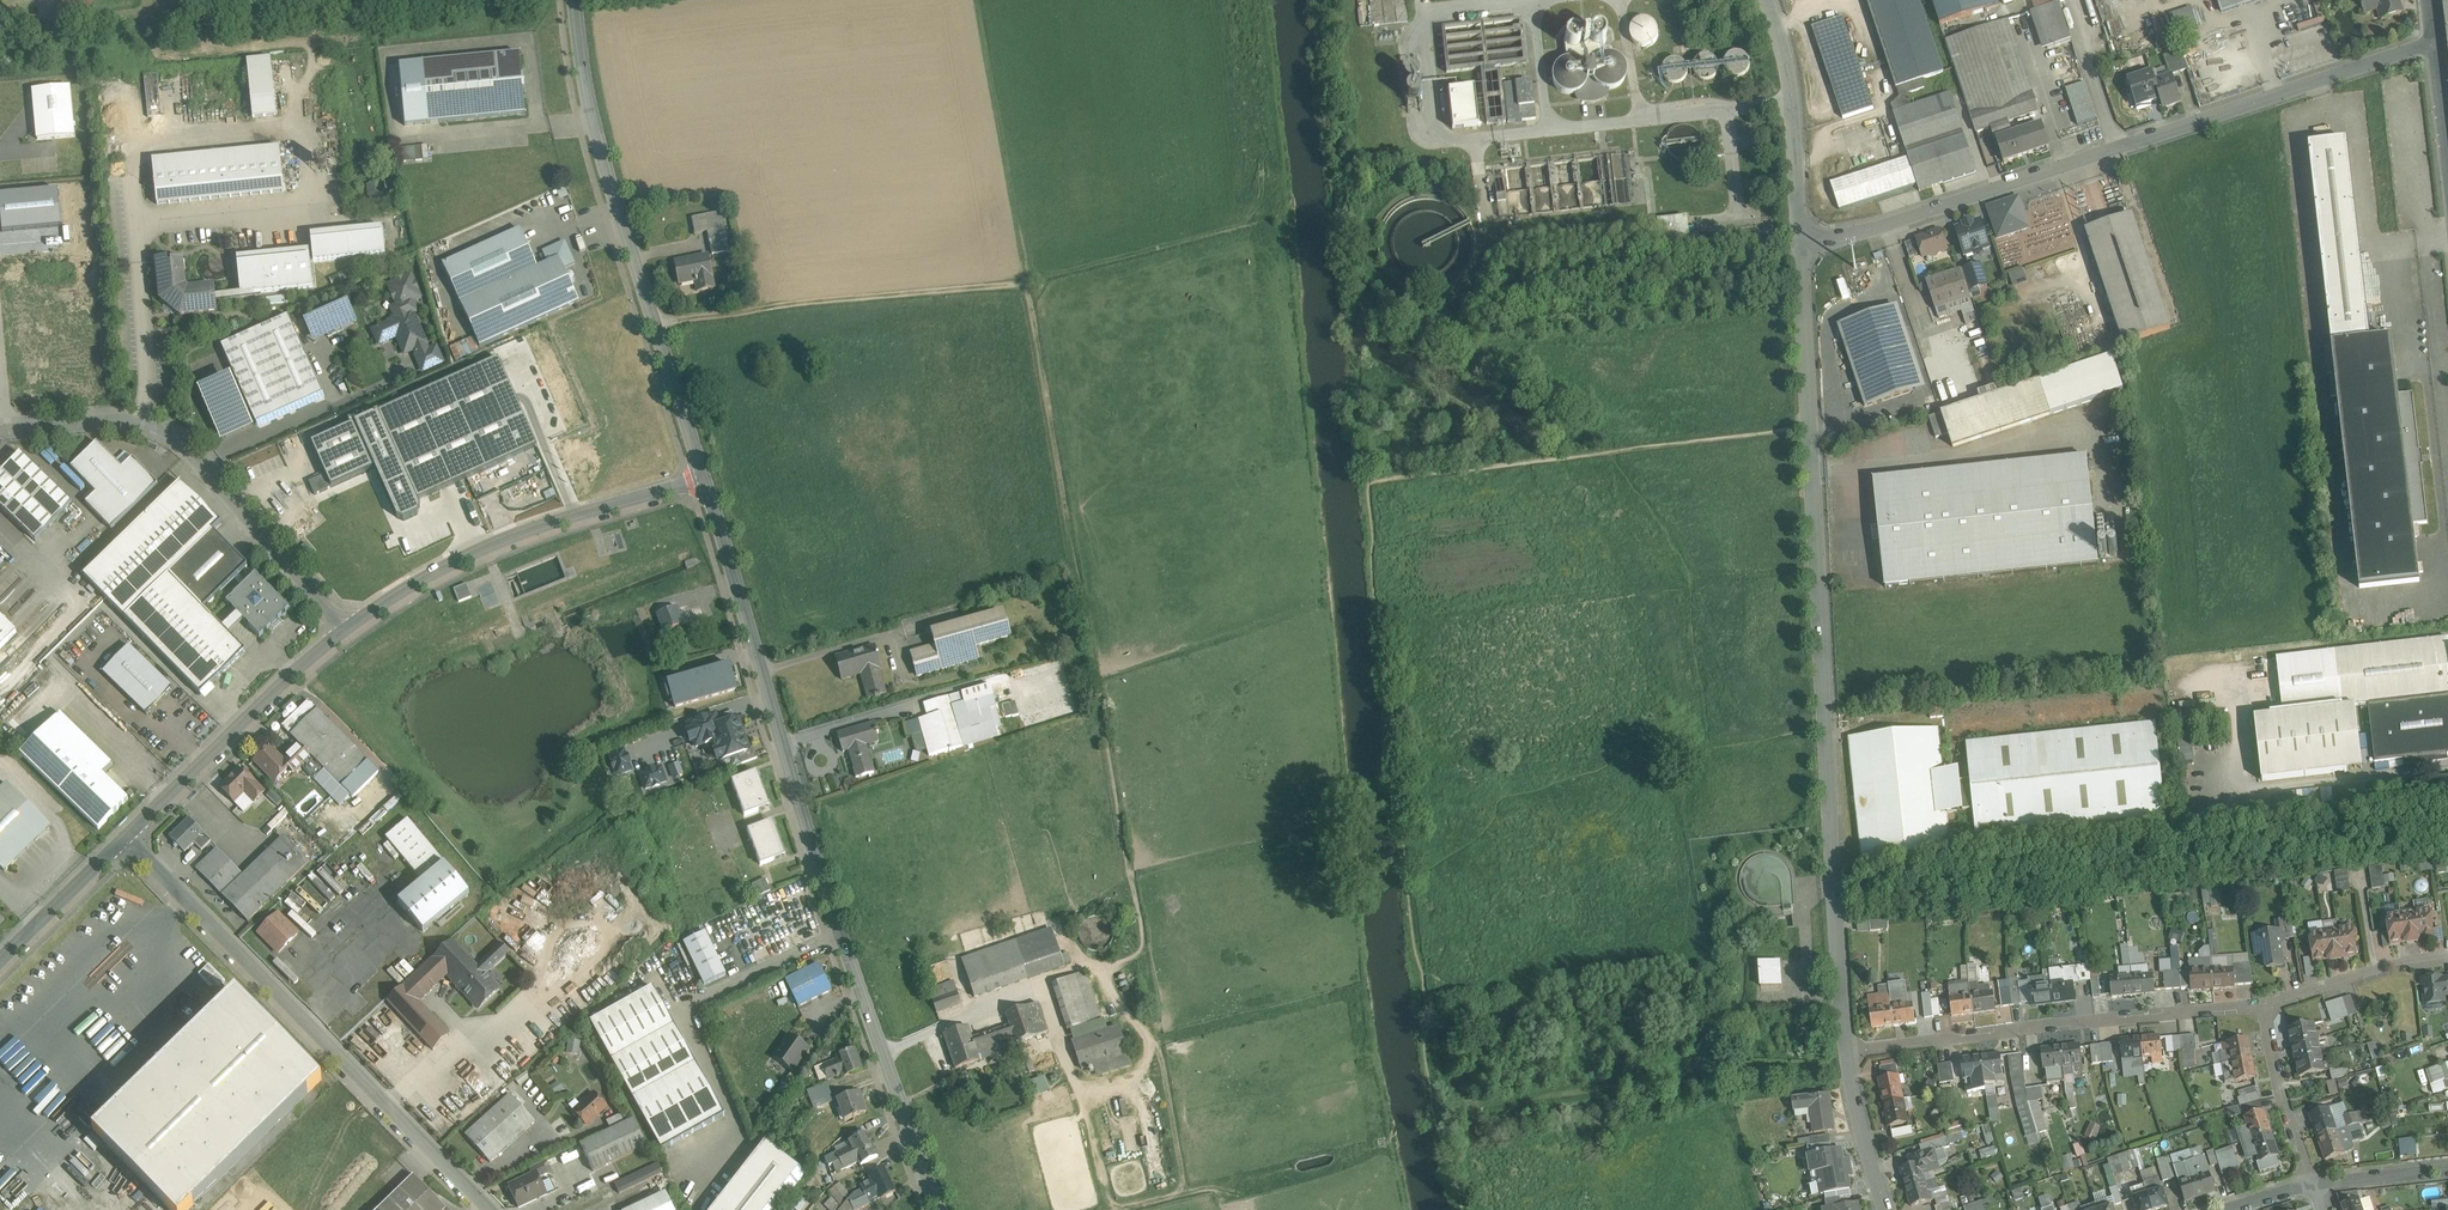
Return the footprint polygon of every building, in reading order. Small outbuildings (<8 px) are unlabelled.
[(1816,40),(1804,5),(1819,0),(1802,0),(1816,40)] [(1837,0),(1819,0),(1804,5),(1816,40),(1843,119),(1874,109),(1866,86),(1882,81),(1886,92),(1897,88),(1922,80),(1944,73),(1919,0),(1855,0),(1879,73),(1863,78),(1843,17),(1837,0)] [(1941,25),(1986,10),(1982,0),(1932,0),(1941,25)] [(1986,10),(2000,6),(1998,0),(1982,0),(1986,10)] [(2032,1),(2035,11),(2054,5),(2052,0),(2034,0),(2032,1)] [(2363,10),(2376,5),(2382,21),(2403,13),(2399,0),(2359,0),(2363,10)] [(2035,11),(2048,49),(2072,41),(2059,3),(2054,5),(2035,11)] [(2171,12),(2174,30),(2197,25),(2194,7),(2171,12)] [(1657,20),(1650,19),(1643,20),(1638,24),(1635,29),(1635,35),(1637,41),(1641,46),(1649,48),(1655,48),(1660,45),(1664,39),(1665,34),(1663,27),(1660,23),(1657,20)] [(2005,21),(1946,41),(1970,115),(2029,95),(2005,21)] [(1606,26),(1600,26),(1595,31),(1589,32),(1587,28),(1581,27),(1574,29),(1569,36),(1568,44),(1570,58),(1562,62),(1557,70),(1556,77),(1557,83),(1563,91),(1571,94),(1578,94),(1584,92),(1589,88),(1591,81),(1598,81),(1602,86),(1609,89),(1616,90),(1623,87),(1629,83),(1631,76),(1630,67),(1627,62),(1624,59),(1619,55),(1611,54),(1611,44),(1614,37),(1611,30),(1606,26)] [(2181,50),(2165,56),(2166,61),(2175,58),(2183,56),(2181,50)] [(520,54),(423,63),(429,123),(526,114),(520,54)] [(2187,69),(2183,56),(2175,58),(2180,72),(2187,69)] [(271,58),(247,60),(253,118),(277,115),(271,58)] [(2175,58),(2166,61),(2171,75),(2180,72),(2175,58)] [(2152,73),(2127,81),(2128,82),(2131,93),(2135,92),(2140,105),(2139,105),(2139,106),(2160,99),(2155,83),(2152,73)] [(157,74),(144,76),(145,83),(158,81),(157,74)] [(2155,83),(2160,99),(2164,98),(2167,107),(2166,107),(2166,108),(2181,103),(2172,77),(2155,83)] [(1950,93),(1911,106),(1908,94),(1925,88),(1922,80),(1897,88),(1900,97),(1891,106),(1894,112),(1893,112),(1908,157),(1918,185),(1920,191),(1977,172),(1950,93)] [(158,81),(145,83),(145,90),(159,88),(158,81)] [(1531,81),(1504,84),(1508,122),(1535,119),(1531,81)] [(2085,83),(2066,89),(2078,125),(2097,119),(2085,83)] [(71,87),(33,90),(37,140),(75,137),(71,87)] [(1474,87),(1448,90),(1452,128),(1478,126),(1474,87)] [(159,88),(145,90),(146,97),(159,95),(159,88)] [(2029,95),(1970,115),(1976,132),(1990,127),(2008,121),(2039,110),(2034,94),(2029,95)] [(159,95),(146,97),(147,104),(160,102),(159,95)] [(160,102),(147,104),(148,111),(161,110),(160,102)] [(161,110),(148,111),(148,118),(162,117),(161,110)] [(2008,121),(1990,127),(1995,141),(1996,140),(2013,134),(2008,121)] [(2013,134),(1996,140),(2001,155),(2005,154),(2007,160),(2004,161),(2004,163),(2050,147),(2042,125),(2013,134)] [(2392,338),(2370,341),(2347,141),(2309,145),(2332,345),(2360,589),(2420,582),(2413,525),(2398,395),(2392,338)] [(425,145),(416,146),(417,160),(426,160),(425,145)] [(280,147),(153,160),(157,205),(285,192),(280,147)] [(407,149),(398,150),(399,163),(409,163),(407,149)] [(1918,185),(1908,157),(1832,182),(1842,211),(1918,185)] [(379,184),(370,183),(371,196),(378,201),(387,204),(395,199),(397,193),(396,182),(389,184),(389,193),(385,195),(381,192),(379,184)] [(1509,192),(1500,193),(1502,212),(1511,211),(1509,192)] [(2013,200),(1989,208),(1999,238),(2028,228),(2020,204),(2013,200)] [(722,212),(693,217),(696,233),(709,231),(725,228),(722,212)] [(2132,215),(2086,231),(2124,345),(2170,329),(2132,215)] [(1686,218),(1656,221),(1660,251),(1689,248),(1686,218)] [(1990,247),(1981,220),(1973,223),(1972,221),(1963,224),(1964,226),(1956,228),(1965,256),(1973,253),(1974,255),(1983,252),(1983,250),(1990,247)] [(383,227),(311,234),(313,255),(309,255),(310,262),(385,254),(383,227)] [(520,228),(442,263),(460,302),(537,267),(520,228)] [(725,228),(709,231),(713,254),(729,251),(725,228)] [(1938,230),(1932,232),(1931,235),(1917,239),(1923,257),(1931,254),(1934,256),(1937,255),(1938,252),(1947,249),(1941,231),(1938,230)] [(1918,255),(1913,241),(1905,243),(1910,258),(1918,255)] [(309,250),(237,257),(241,294),(313,287),(310,262),(309,255),(309,250)] [(709,255),(676,262),(680,285),(696,282),(698,291),(715,288),(709,255)] [(537,267),(460,302),(480,346),(579,301),(570,282),(573,281),(574,279),(572,276),(570,275),(567,276),(559,257),(537,267)] [(183,260),(171,261),(171,265),(168,265),(168,259),(156,260),(160,300),(180,317),(217,313),(216,301),(212,301),(212,298),(216,298),(215,285),(188,288),(186,287),(183,260)] [(1987,284),(1980,264),(1972,267),(1979,287),(1987,284)] [(1972,267),(1962,270),(1969,290),(1979,287),(1972,267)] [(2010,273),(2014,286),(2029,281),(2024,268),(2010,273)] [(1961,270),(1927,282),(1936,310),(1970,299),(1961,270)] [(427,344),(413,313),(417,311),(412,301),(420,297),(416,289),(417,288),(415,283),(414,284),(410,276),(402,279),(402,278),(397,281),(397,282),(389,285),(393,293),(392,294),(394,299),(395,299),(398,305),(392,308),(397,318),(390,321),(391,322),(373,330),(379,344),(397,336),(405,353),(415,349),(418,355),(428,351),(425,344),(427,344)] [(1970,299),(1936,310),(1939,319),(1962,311),(1964,318),(1975,314),(1970,299)] [(305,321),(314,341),(356,322),(347,302),(305,321)] [(1885,310),(1838,326),(1865,406),(1912,391),(1911,389),(1914,388),(1909,373),(1905,374),(1885,311),(1885,310)] [(1975,314),(1964,318),(1966,324),(1977,321),(1975,314)] [(288,316),(221,345),(256,423),(323,393),(288,316)] [(450,345),(456,358),(472,351),(466,338),(450,345)] [(418,355),(416,356),(423,371),(443,362),(436,347),(428,351),(418,355)] [(2112,356),(2040,380),(2051,414),(2124,390),(2112,356)] [(498,358),(355,422),(353,419),(344,423),(346,426),(311,442),(326,474),(309,482),(315,494),(375,467),(399,456),(418,500),(538,447),(498,358)] [(251,426),(230,376),(199,389),(221,439),(251,426)] [(2007,384),(1978,393),(1981,400),(1942,413),(1948,434),(1953,447),(2051,414),(2040,380),(2009,390),(2007,384)] [(2428,523),(2413,394),(2398,395),(2413,525),(2428,523)] [(1942,413),(1929,417),(1936,438),(1948,434),(1942,413)] [(122,468),(97,442),(71,468),(96,493),(86,503),(111,530),(158,484),(132,458),(122,468)] [(21,453),(3,472),(0,469),(0,507),(36,541),(73,503),(21,453)] [(418,500),(399,456),(375,467),(397,517),(412,523),(415,521),(420,507),(418,500)] [(2087,457),(1899,477),(1911,585),(2099,564),(2087,457)] [(1899,477),(1874,480),(1885,587),(1911,585),(1899,477)] [(181,482),(84,576),(124,617),(170,574),(169,573),(212,531),(213,531),(221,523),(181,482)] [(212,531),(169,573),(170,574),(204,609),(247,566),(213,531),(212,531)] [(204,609),(170,574),(124,617),(201,695),(246,651),(204,609)] [(290,609),(256,574),(226,603),(260,638),(290,609)] [(467,583),(454,588),(456,595),(469,590),(467,583)] [(469,590),(456,595),(459,601),(472,596),(469,590)] [(677,607),(656,615),(664,633),(684,625),(677,607)] [(936,648),(912,655),(918,677),(978,660),(974,647),(1010,637),(1003,613),(932,633),(936,648)] [(17,632),(0,615),(0,650),(17,632)] [(2333,651),(2340,708),(2341,708),(2368,705),(2375,763),(2447,754),(2447,638),(2333,651)] [(173,689),(129,646),(103,673),(147,715),(173,689)] [(877,655),(875,646),(873,646),(873,648),(836,658),(836,657),(835,658),(841,680),(843,680),(842,679),(865,672),(868,682),(867,682),(871,697),(867,698),(868,700),(875,698),(875,699),(880,697),(880,696),(887,694),(887,693),(885,693),(879,669),(880,669),(880,670),(881,670),(878,658),(879,658),(878,655),(877,655)] [(730,665),(668,683),(675,707),(737,690),(730,665)] [(961,693),(948,697),(952,708),(964,705),(964,704),(961,693)] [(964,705),(952,708),(955,719),(990,709),(990,710),(996,708),(993,695),(964,704),(964,705)] [(948,697),(939,700),(938,701),(941,713),(952,708),(948,697)] [(939,700),(923,704),(927,717),(941,713),(938,701),(939,700)] [(368,762),(311,704),(307,704),(285,724),(285,729),(291,735),(300,745),(311,756),(342,787),(368,762)] [(1942,704),(1929,705),(1930,718),(1944,717),(1942,704)] [(993,722),(959,733),(955,719),(952,708),(941,713),(949,741),(960,738),(962,747),(997,736),(995,728),(993,722)] [(996,708),(990,710),(993,722),(995,728),(1001,726),(996,708)] [(2340,708),(2255,718),(2262,780),(2349,770),(2341,708),(2340,708)] [(990,709),(955,719),(959,733),(993,722),(990,710),(990,709)] [(927,717),(919,719),(919,720),(921,720),(930,755),(929,755),(929,756),(949,750),(949,751),(952,751),(952,750),(962,747),(960,738),(949,741),(941,713),(927,717)] [(113,765),(61,714),(51,724),(103,775),(113,765)] [(696,748),(714,742),(710,730),(720,727),(716,715),(688,725),(696,748)] [(720,727),(710,730),(714,742),(720,761),(748,751),(743,737),(741,738),(735,721),(720,727)] [(919,721),(905,724),(908,736),(922,733),(919,721)] [(2156,723),(2001,739),(1966,743),(1971,782),(1974,811),(1976,837),(2034,831),(2166,817),(2156,723)] [(103,775),(51,724),(21,755),(99,830),(128,800),(103,775)] [(875,725),(838,735),(843,752),(850,750),(855,769),(853,770),(856,778),(873,773),(864,741),(876,737),(876,735),(878,735),(875,725)] [(1001,726),(995,728),(997,736),(998,737),(1008,734),(1005,725),(1001,726)] [(1939,729),(1849,738),(1862,861),(1952,852),(1948,814),(1943,771),(1939,729)] [(300,745),(291,754),(291,753),(284,761),(290,767),(289,767),(295,773),(311,756),(300,745)] [(284,761),(270,746),(254,761),(274,782),(276,780),(278,781),(282,777),(281,775),(289,767),(290,767),(284,761)] [(624,749),(611,753),(611,756),(612,760),(611,761),(613,768),(615,768),(617,774),(631,769),(629,762),(630,762),(627,755),(626,755),(624,749)] [(679,761),(669,764),(673,777),(683,773),(679,761)] [(666,780),(661,766),(654,768),(654,767),(647,770),(647,771),(640,773),(646,788),(652,785),(653,787),(660,784),(660,783),(666,780)] [(240,768),(220,787),(234,802),(244,792),(254,801),(264,792),(240,768)] [(1971,782),(1949,784),(1948,770),(1943,771),(1948,814),(1974,811),(1971,782)] [(745,775),(732,780),(738,798),(763,789),(758,774),(747,778),(745,775)] [(2440,778),(2442,796),(2447,795),(2447,777),(2440,778)] [(0,792),(0,867),(5,872),(50,827),(8,784),(0,792)] [(763,789),(738,798),(745,815),(759,810),(757,807),(769,803),(763,789)] [(189,819),(170,837),(175,843),(175,847),(180,848),(185,853),(194,843),(202,851),(211,841),(189,819)] [(445,864),(407,819),(385,838),(423,882),(445,864)] [(774,823),(762,828),(761,825),(747,830),(754,847),(779,838),(774,823)] [(309,863),(283,837),(266,854),(291,880),(309,863)] [(779,838),(754,847),(761,865),(774,860),(773,857),(784,852),(779,838)] [(243,876),(218,850),(197,871),(248,922),(291,880),(266,854),(243,876)] [(358,867),(368,881),(373,878),(363,864),(358,867)] [(423,882),(398,902),(423,932),(469,894),(445,864),(423,882)] [(2382,865),(2369,867),(2370,874),(2383,872),(2382,865)] [(2347,869),(2334,871),(2335,879),(2348,876),(2347,869)] [(2383,872),(2370,874),(2371,882),(2384,880),(2383,872)] [(2348,876),(2335,879),(2336,885),(2349,883),(2348,876)] [(771,890),(765,878),(759,881),(764,893),(771,890)] [(2384,880),(2371,882),(2372,889),(2385,887),(2384,880)] [(764,893),(759,881),(752,884),(758,896),(764,893)] [(2351,891),(2349,883),(2336,885),(2338,893),(2351,891)] [(2202,890),(2203,906),(2221,905),(2220,888),(2202,890)] [(2196,891),(2189,892),(2190,899),(2197,898),(2196,891)] [(2429,909),(2415,912),(2419,940),(2434,938),(2431,920),(2433,917),(2432,913),(2430,911),(2429,909)] [(2415,912),(2400,914),(2405,942),(2419,940),(2415,912)] [(2400,914),(2386,916),(2386,918),(2384,920),(2385,925),(2387,927),(2390,945),(2405,942),(2400,914)] [(278,915),(259,934),(278,953),(298,934),(278,915)] [(1098,918),(1095,917),(1092,918),(1089,918),(1087,919),(1085,920),(1084,921),(1082,923),(1081,924),(1080,926),(1078,929),(1078,931),(1078,933),(1077,935),(1078,937),(1078,939),(1079,941),(1079,943),(1080,944),(1082,946),(1083,948),(1086,949),(1088,950),(1090,951),(1093,952),(1095,952),(1098,951),(1101,951),(1103,950),(1105,949),(1106,947),(1108,945),(1109,943),(1111,941),(1111,939),(1112,938),(1112,935),(1112,932),(1111,930),(1110,927),(1109,925),(1108,923),(1106,922),(1105,921),(1103,920),(1102,919),(1100,918),(1098,918)] [(2291,919),(2284,920),(2287,938),(2294,937),(2291,919)] [(1889,920),(1870,922),(1870,931),(1889,930),(1889,920)] [(2284,920),(2277,921),(2278,931),(2279,939),(2280,939),(2287,938),(2284,920)] [(2353,927),(2338,929),(2342,958),(2357,955),(2354,938),(2356,935),(2356,930),(2353,928),(2353,927)] [(1051,928),(1016,940),(1029,980),(1065,968),(1064,965),(1061,956),(1051,928)] [(2338,929),(2324,931),(2328,960),(2342,958),(2338,929)] [(726,975),(705,931),(683,942),(705,985),(726,975)] [(2278,931),(2253,935),(2256,957),(2257,957),(2257,954),(2265,953),(2267,955),(2268,965),(2266,965),(2267,967),(2284,964),(2280,939),(2279,939),(2278,931)] [(2324,931),(2309,934),(2309,935),(2307,938),(2308,943),(2311,945),(2313,962),(2328,960),(2324,931)] [(477,966),(453,940),(433,959),(448,976),(448,975),(462,990),(482,971),(477,966)] [(1016,940),(961,959),(974,998),(1029,980),(1016,940)] [(501,943),(477,966),(482,971),(485,974),(509,952),(501,943)] [(2136,956),(2135,948),(2133,948),(2133,943),(2128,943),(2128,944),(2129,954),(2130,954),(2131,964),(2144,963),(2143,956),(2136,956)] [(2128,944),(2121,945),(2122,950),(2124,966),(2130,965),(2131,964),(2130,954),(2129,954),(2128,944)] [(428,949),(406,968),(409,973),(431,954),(428,949)] [(1061,956),(1064,965),(1071,963),(1068,954),(1061,956)] [(433,959),(405,986),(420,1002),(448,976),(433,959)] [(1780,962),(1760,963),(1761,988),(1782,986),(1780,962)] [(2250,963),(2232,964),(2232,969),(2233,969),(2235,986),(2253,985),(2250,963)] [(819,964),(785,980),(798,1007),(832,990),(819,964)] [(2090,966),(2074,968),(2075,982),(2091,981),(2091,978),(2090,966)] [(395,977),(385,967),(359,991),(369,1002),(395,977)] [(2232,969),(2212,970),(2213,989),(2235,987),(2235,986),(2233,969),(2232,969)] [(2212,970),(2190,972),(2191,990),(2213,989),(2212,970)] [(482,971),(462,990),(479,1008),(499,989),(485,974),(482,971)] [(1977,971),(1968,972),(1970,983),(1978,982),(1977,971)] [(2180,971),(2172,972),(2173,989),(2181,989),(2180,971)] [(1101,1020),(1085,972),(1075,976),(1091,1023),(1101,1020)] [(2172,972),(2164,972),(2165,990),(2173,989),(2172,972)] [(2153,974),(2132,976),(2133,995),(2155,993),(2153,974)] [(1091,1023),(1075,976),(1051,983),(1067,1031),(1070,1030),(1091,1023)] [(2132,976),(2110,978),(2112,997),(2133,995),(2132,976)] [(2028,979),(2029,987),(2045,985),(2044,977),(2028,979)] [(2099,977),(2091,978),(2091,981),(2093,997),(2101,996),(2099,977)] [(2423,979),(2426,1004),(2443,1002),(2442,993),(2447,992),(2447,985),(2447,979),(2441,980),(2441,977),(2423,979)] [(1902,979),(1888,984),(1888,985),(1890,995),(1890,999),(1894,1025),(1916,1022),(1913,1003),(1906,1004),(1902,979)] [(2009,980),(2010,988),(2019,987),(2019,979),(2009,980)] [(2002,1007),(2012,1005),(2010,988),(2009,980),(1999,982),(2002,1007)] [(953,981),(929,990),(932,999),(956,991),(953,981)] [(1978,982),(1970,983),(1971,995),(1974,1013),(1996,1010),(1993,992),(1990,992),(1989,986),(1978,987),(1978,982)] [(2073,982),(2051,984),(2053,1003),(2075,1000),(2073,982)] [(2045,985),(2029,987),(2031,1005),(2053,1003),(2051,984),(2045,985)] [(1888,985),(1881,986),(1883,996),(1890,995),(1888,985)] [(420,1002),(405,986),(388,1002),(421,1036),(437,1021),(420,1002)] [(664,1006),(653,987),(590,1022),(662,1150),(725,1115),(708,1085),(664,1006)] [(2010,988),(2012,1005),(2022,1004),(2019,987),(2010,988)] [(956,991),(932,999),(937,1013),(961,1004),(956,991)] [(93,1132),(170,1209),(189,1209),(322,1080),(236,992),(93,1132)] [(1930,993),(1922,994),(1925,1018),(1933,1017),(1931,1000),(1930,993)] [(1971,995),(1950,998),(1952,1016),(1974,1013),(1971,995)] [(2357,1013),(2351,996),(2350,996),(2351,997),(2343,1000),(2343,999),(2348,1016),(2357,1013)] [(1890,999),(1869,1002),(1872,1028),(1894,1025),(1890,999)] [(1931,1000),(1933,1017),(1941,1016),(1939,999),(1931,1000)] [(2348,1016),(2343,999),(2342,999),(2343,1000),(2336,1002),(2335,1001),(2340,1018),(2348,1016)] [(2335,1001),(2326,1004),(2331,1021),(2340,1018),(2335,1001)] [(1037,1003),(1006,1014),(1010,1026),(972,1038),(975,1049),(990,1043),(994,1055),(1018,1047),(1017,1043),(1047,1033),(1037,1003)] [(1073,1040),(1107,1029),(1104,1019),(1101,1020),(1091,1023),(1070,1030),(1073,1040)] [(451,1035),(437,1021),(421,1036),(434,1051),(451,1035)] [(2313,1023),(2289,1029),(2289,1030),(2289,1029),(2293,1045),(2292,1045),(2317,1040),(2317,1039),(2313,1040),(2312,1032),(2315,1031),(2313,1024),(2313,1023)] [(972,1038),(967,1026),(944,1034),(956,1069),(979,1061),(994,1055),(990,1043),(975,1049),(972,1038)] [(1073,1040),(1071,1041),(1081,1071),(1093,1067),(1128,1055),(1118,1026),(1107,1029),(1073,1040)] [(809,1048),(790,1035),(774,1058),(792,1071),(809,1048)] [(2195,1035),(2180,1036),(2181,1036),(2182,1051),(2192,1050),(2196,1050),(2195,1035)] [(2160,1036),(2141,1038),(2143,1058),(2152,1057),(2153,1063),(2163,1062),(2160,1036)] [(2181,1036),(2172,1037),(2174,1052),(2182,1051),(2181,1036)] [(581,1041),(573,1040),(573,1037),(570,1037),(570,1040),(569,1040),(567,1051),(579,1053),(581,1041)] [(2174,1052),(2172,1037),(2165,1038),(2167,1052),(2174,1052)] [(2141,1038),(2121,1040),(2124,1066),(2133,1065),(2133,1059),(2143,1058),(2141,1038)] [(2248,1038),(2222,1044),(2224,1053),(2220,1054),(2222,1064),(2252,1058),(2248,1038)] [(2317,1040),(2292,1045),(2296,1063),(2318,1058),(2315,1048),(2319,1047),(2317,1040)] [(2111,1043),(2101,1044),(2101,1045),(2103,1062),(2113,1061),(2111,1043)] [(2374,1043),(2367,1045),(2373,1061),(2379,1058),(2374,1043)] [(2080,1045),(2061,1047),(2063,1067),(2073,1066),(2074,1072),(2083,1071),(2080,1045)] [(2101,1045),(2090,1046),(2092,1064),(2103,1062),(2101,1045)] [(2061,1047),(2041,1049),(2043,1069),(2046,1069),(2047,1083),(2065,1081),(2063,1067),(2061,1047)] [(854,1049),(837,1056),(838,1060),(823,1066),(828,1079),(837,1075),(837,1077),(840,1076),(839,1075),(844,1073),(845,1077),(862,1070),(854,1049)] [(2192,1050),(2182,1051),(2183,1067),(2193,1066),(2192,1050)] [(2000,1054),(1981,1056),(1984,1076),(1993,1075),(1994,1081),(2004,1080),(2000,1054)] [(2021,1054),(2009,1055),(2011,1076),(2024,1074),(2021,1054)] [(1131,1066),(1128,1055),(1093,1067),(1096,1077),(1131,1066)] [(1981,1056),(1961,1059),(1964,1080),(1966,1079),(1967,1092),(1986,1090),(1984,1076),(1981,1056)] [(2318,1058),(2296,1063),(2300,1078),(2321,1073),(2319,1065),(2322,1064),(2321,1057),(2318,1058)] [(2252,1058),(2222,1064),(2226,1085),(2256,1079),(2252,1058)] [(1952,1063),(1938,1065),(1940,1083),(1955,1080),(1952,1063)] [(1897,1064),(1880,1067),(1883,1079),(1899,1076),(1897,1064)] [(2438,1067),(2446,1089),(2447,1089),(2447,1064),(2438,1067)] [(2345,1069),(2330,1072),(2332,1080),(2347,1076),(2345,1069)] [(796,1078),(791,1074),(783,1085),(788,1089),(796,1078)] [(2024,1074),(2011,1076),(2017,1106),(2026,1136),(2037,1134),(2028,1106),(2028,1102),(2028,1101),(2026,1088),(2024,1074)] [(1986,1090),(1991,1123),(1996,1139),(2005,1139),(1994,1081),(1993,1075),(1984,1076),(1986,1090)] [(1044,1076),(1028,1082),(1034,1097),(1050,1091),(1044,1076)] [(1883,1079),(1879,1080),(1884,1103),(1903,1100),(1899,1076),(1883,1079)] [(2328,1081),(2329,1095),(2338,1094),(2337,1081),(2328,1081)] [(827,1083),(810,1090),(813,1099),(830,1092),(827,1083)] [(788,1089),(783,1085),(778,1092),(785,1097),(790,1090),(788,1089)] [(2042,1086),(2026,1088),(2028,1101),(2035,1100),(2043,1099),(2042,1086)] [(2239,1092),(2240,1098),(2258,1093),(2256,1087),(2239,1092)] [(830,1092),(813,1099),(816,1108),(833,1102),(830,1092)] [(856,1092),(837,1099),(840,1108),(843,1107),(847,1119),(853,1116),(854,1117),(856,1116),(856,1115),(866,1111),(862,1099),(859,1100),(856,1092)] [(2240,1098),(2242,1105),(2260,1101),(2258,1093),(2240,1098)] [(510,1094),(465,1135),(490,1163),(535,1122),(510,1094)] [(588,1100),(585,1100),(582,1102),(582,1106),(575,1112),(586,1125),(606,1107),(604,1104),(605,1104),(605,1100),(601,1096),(597,1095),(597,1096),(595,1094),(588,1100)] [(1829,1095),(1794,1100),(1795,1111),(1811,1109),(1815,1134),(1834,1131),(1833,1120),(1828,1120),(1826,1110),(1831,1109),(1829,1095)] [(1903,1100),(1884,1103),(1889,1126),(1908,1122),(1903,1100)] [(2035,1100),(2028,1102),(2037,1134),(2046,1131),(2039,1107),(2037,1108),(2035,1100)] [(2260,1101),(2242,1105),(2243,1109),(2245,1114),(2263,1109),(2260,1101)] [(2347,1128),(2343,1117),(2340,1105),(2329,1109),(2336,1131),(2347,1128)] [(2329,1109),(2310,1115),(2318,1137),(2336,1131),(2329,1109)] [(2264,1111),(2245,1117),(2252,1139),(2271,1133),(2264,1111)] [(2356,1113),(2343,1117),(2347,1128),(2353,1126),(2359,1124),(2356,1113)] [(620,1115),(606,1121),(611,1130),(624,1123),(620,1115)] [(611,1130),(580,1144),(593,1171),(647,1146),(634,1118),(611,1130)] [(2091,1121),(2085,1135),(2096,1140),(2102,1126),(2091,1121)] [(2359,1124),(2353,1126),(2357,1136),(2362,1134),(2359,1124)] [(1913,1126),(1892,1131),(1893,1139),(1914,1135),(1913,1126)] [(2353,1126),(2347,1128),(2351,1142),(2358,1139),(2357,1136),(2353,1126)] [(2318,1137),(2317,1138),(2325,1160),(2345,1154),(2341,1145),(2351,1142),(2347,1128),(2336,1131),(2318,1137)] [(866,1133),(849,1142),(851,1146),(836,1154),(840,1161),(872,1145),(866,1133)] [(2279,1156),(2271,1133),(2252,1139),(2260,1162),(2279,1156)] [(1830,1136),(1812,1138),(1813,1146),(1831,1143),(1830,1136)] [(1947,1137),(1919,1146),(1922,1155),(1922,1154),(1923,1155),(1935,1151),(1950,1147),(1947,1137)] [(2399,1139),(2401,1155),(2418,1153),(2416,1137),(2399,1139)] [(2174,1166),(2166,1140),(2158,1142),(2163,1158),(2166,1166),(2170,1179),(2177,1177),(2174,1166)] [(711,1209),(777,1209),(806,1173),(765,1141),(711,1209)] [(2075,1143),(2080,1165),(2087,1164),(2083,1142),(2075,1143)] [(1813,1146),(1808,1147),(1810,1155),(1832,1151),(1831,1143),(1813,1146)] [(872,1145),(840,1161),(844,1170),(859,1162),(861,1166),(878,1157),(872,1145)] [(1810,1155),(1808,1156),(1816,1196),(1851,1189),(1848,1177),(1853,1176),(1850,1159),(1844,1160),(1842,1149),(1832,1151),(1810,1155)] [(2216,1156),(2214,1150),(2207,1152),(2211,1167),(2219,1164),(2216,1156)] [(1920,1164),(1923,1173),(1937,1169),(1936,1163),(1938,1162),(1935,1151),(1923,1155),(1922,1154),(1922,1155),(1910,1158),(1912,1165),(1920,1164)] [(2133,1151),(2117,1156),(2123,1172),(2139,1167),(2133,1151)] [(2231,1151),(2216,1156),(2219,1164),(2221,1172),(2237,1168),(2231,1151)] [(836,1154),(825,1158),(829,1166),(833,1164),(840,1161),(836,1154)] [(2117,1156),(2108,1159),(2113,1175),(2123,1172),(2117,1156)] [(2210,1174),(2204,1156),(2194,1160),(2206,1195),(2216,1191),(2214,1187),(2216,1186),(2214,1178),(2211,1179),(2210,1174)] [(2163,1158),(2157,1160),(2160,1168),(2166,1166),(2163,1158)] [(2194,1160),(2186,1163),(2185,1162),(2183,1162),(2184,1163),(2174,1166),(2177,1177),(2185,1201),(2206,1195),(2194,1160)] [(844,1170),(840,1161),(833,1164),(839,1177),(846,1174),(844,1170)] [(659,1162),(614,1184),(619,1194),(664,1172),(659,1162)] [(547,1172),(542,1163),(530,1169),(532,1175),(537,1173),(539,1177),(547,1172)] [(1920,1164),(1912,1165),(1900,1169),(1906,1188),(1924,1182),(1925,1182),(1923,1173),(1920,1164)] [(824,1170),(816,1176),(823,1184),(831,1177),(832,1176),(829,1166),(824,1170)] [(2160,1168),(2159,1168),(2164,1181),(2170,1179),(2166,1166),(2160,1168)] [(885,1169),(870,1177),(871,1181),(861,1186),(863,1190),(864,1194),(890,1180),(885,1169)] [(532,1175),(509,1186),(519,1208),(547,1194),(539,1177),(537,1173),(532,1175)] [(378,1209),(445,1209),(447,1209),(413,1175),(378,1209)] [(2115,1178),(2108,1180),(2110,1187),(2117,1185),(2115,1178)] [(2144,1183),(2144,1185),(2145,1185),(2148,1194),(2153,1209),(2157,1209),(2168,1207),(2159,1178),(2144,1183)] [(890,1180),(864,1194),(866,1197),(868,1201),(878,1196),(880,1199),(896,1192),(890,1180)] [(818,1188),(814,1181),(810,1184),(814,1191),(818,1188)] [(1924,1182),(1906,1188),(1912,1207),(1929,1201),(1927,1192),(1924,1182)] [(2130,1190),(2133,1199),(2137,1209),(2153,1209),(2148,1194),(2145,1185),(2144,1185),(2130,1190)] [(2117,1186),(2109,1189),(2115,1205),(2123,1203),(2117,1186)] [(844,1201),(834,1188),(829,1192),(840,1206),(844,1201)] [(863,1190),(854,1195),(858,1202),(866,1197),(864,1194),(863,1190)] [(1932,1191),(1927,1192),(1929,1201),(1935,1199),(1932,1191)] [(628,1209),(674,1209),(666,1192),(628,1209)] [(2357,1192),(2337,1194),(2340,1205),(2359,1198),(2357,1192)] [(858,1202),(854,1195),(849,1200),(851,1205),(858,1202)] [(866,1197),(858,1202),(861,1208),(869,1204),(868,1201),(866,1197)] [(2340,1205),(2341,1209),(2373,1209),(2369,1198),(2360,1201),(2359,1198),(2340,1205)] [(1841,1199),(1825,1202),(1827,1209),(1842,1206),(1841,1199)] [(2107,1199),(2095,1203),(2097,1209),(2113,1209),(2112,1206),(2109,1206),(2107,1199)] [(1938,1206),(1938,1205),(1935,1206),(1936,1209),(1955,1209),(1956,1209),(1953,1201),(1938,1206)] [(1958,1209),(1959,1209),(1987,1209),(1984,1201),(1958,1209)] [(851,1205),(853,1209),(858,1209),(861,1208),(858,1202),(851,1205)]
